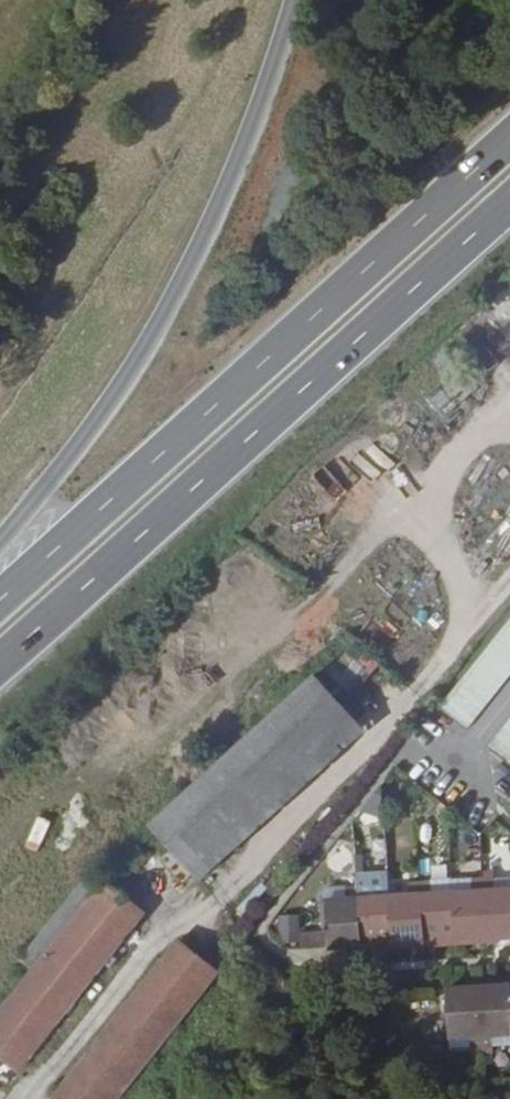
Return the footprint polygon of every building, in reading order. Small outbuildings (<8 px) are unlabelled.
[(364,479),(359,491),(382,502),(388,490),(364,479)] [(439,707),(466,729),(509,674),(509,619),(439,707)] [(153,827),(201,880),(366,732),(316,676),(153,827)] [(489,746),(509,763),(509,720),(489,746)] [(126,857),(137,866),(145,856),(136,847),(126,857)] [(483,863),(484,872),(495,871),(494,862),(483,863)] [(26,951),(40,962),(105,882),(90,871),(26,951)] [(329,946),(329,948),(509,937),(509,877),(496,878),(495,871),(484,872),(484,877),(482,877),(481,872),(473,873),(473,877),(409,881),(410,895),(390,896),(370,897),(369,884),(369,882),(345,882),(345,886),(325,886),(328,930),(329,946)] [(40,962),(0,1012),(0,1054),(18,1069),(144,913),(105,882),(40,962)] [(389,882),(369,884),(370,897),(390,896),(389,882)] [(277,916),(276,945),(298,946),(299,917),(277,916)] [(302,948),(329,946),(328,930),(300,932),(302,948)] [(56,1098),(115,1098),(217,972),(178,940),(53,1097),(56,1098)] [(449,1037),(471,1036),(472,1047),(494,1047),(493,1035),(509,1034),(509,984),(446,987),(449,1037)] [(493,1035),(494,1047),(509,1046),(509,1034),(493,1035)] [(450,1049),(472,1047),(471,1036),(449,1037),(450,1049)]
